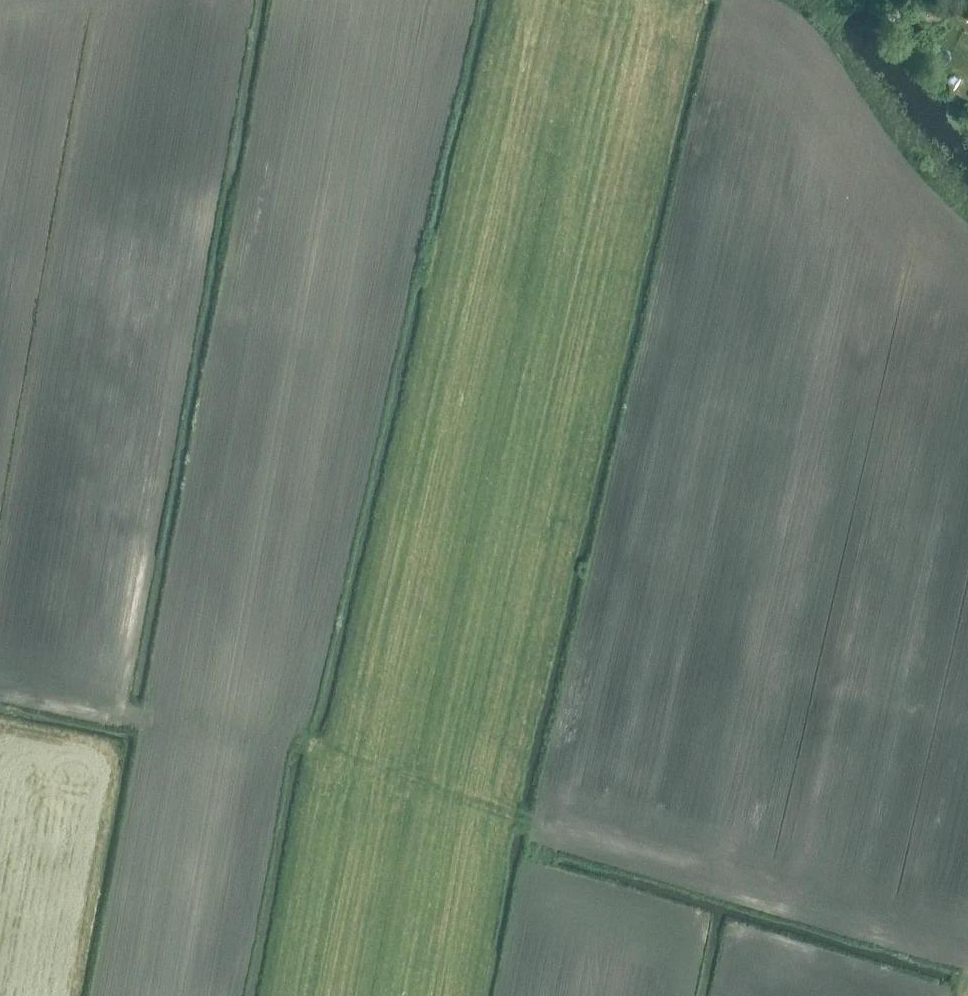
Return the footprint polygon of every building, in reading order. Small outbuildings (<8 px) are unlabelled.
[(955,52),(967,58),(967,39),(962,37),(955,52)]
